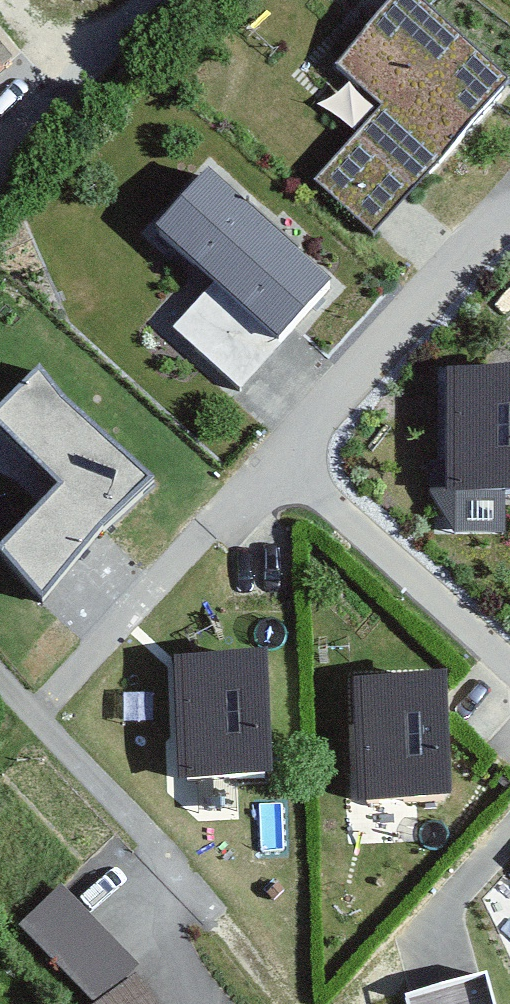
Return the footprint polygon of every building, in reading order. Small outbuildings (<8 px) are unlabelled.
[(410,0),(407,0),(346,66),(390,105),(320,181),(376,232),(508,90),(410,0)] [(340,286),(220,178),(165,238),(219,287),(182,327),(248,387),(340,286)] [(0,414),(0,424),(67,487),(0,558),(0,563),(40,601),(153,482),(38,374),(0,414)] [(452,376),(453,464),(433,465),(434,531),(505,531),(505,490),(509,490),(509,376),(452,376)] [(263,659),(179,662),(184,782),(268,779),(263,659)] [(445,679),(353,684),(360,800),(452,795),(445,679)] [(95,1003),(103,1003),(135,980),(130,976),(139,968),(62,892),(22,926),(95,1003)] [(485,978),(405,999),(406,1003),(492,1003),(485,978)] [(135,980),(103,1003),(152,1003),(135,980)]
